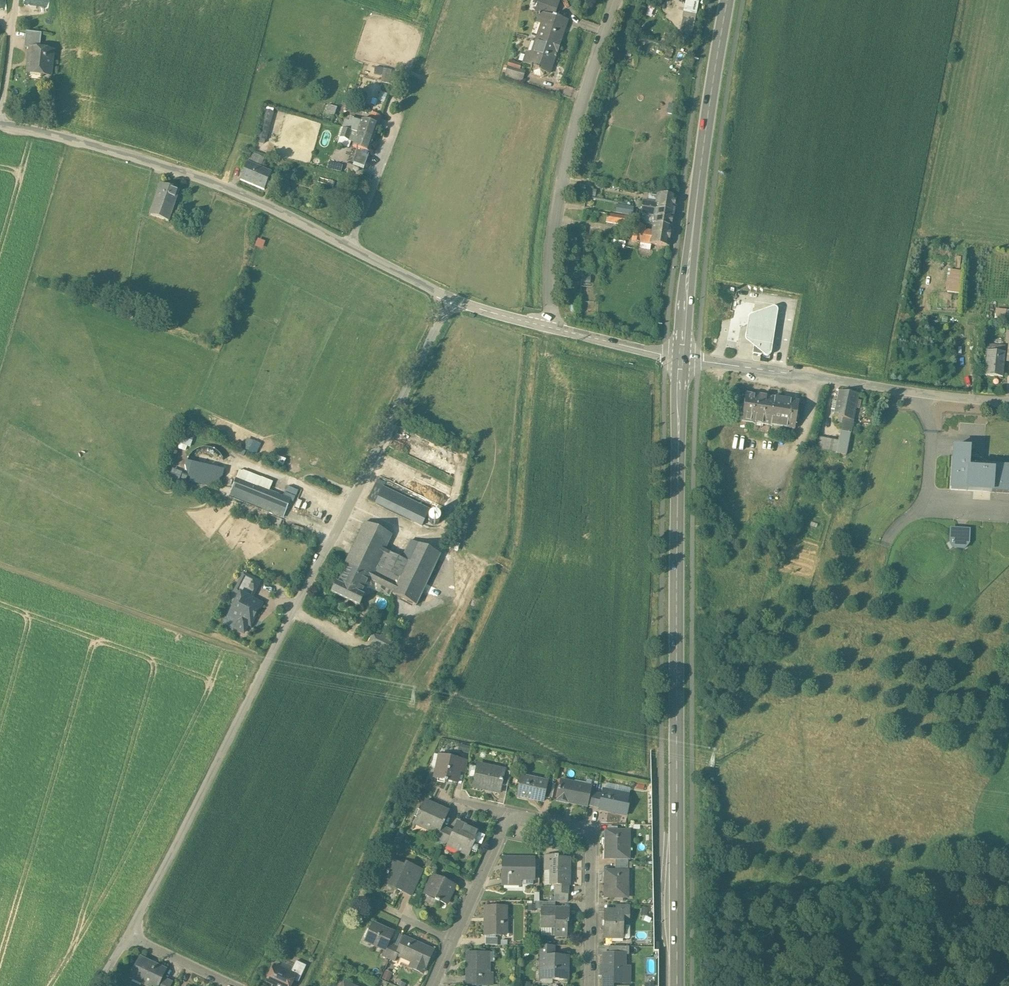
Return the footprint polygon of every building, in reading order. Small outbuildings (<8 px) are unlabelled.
[(536,11),(539,12),(539,14),(540,15),(541,13),(553,17),(553,15),(554,15),(559,2),(554,0),(540,0),(536,11)] [(699,0),(686,0),(682,26),(687,27),(686,34),(693,35),(699,0)] [(553,17),(541,13),(540,15),(537,23),(543,25),(538,40),(559,47),(561,41),(564,31),(563,30),(566,21),(567,21),(568,20),(554,15),(553,15),(553,17)] [(41,34),(26,32),(24,49),(29,49),(29,48),(40,49),(41,34)] [(559,47),(538,40),(533,55),(527,53),(524,63),(536,67),(535,68),(534,72),(536,75),(541,76),(544,75),(545,72),(550,73),(550,72),(549,72),(552,62),(553,63),(557,52),(559,47)] [(647,41),(646,50),(667,52),(668,43),(647,41)] [(40,49),(29,48),(29,49),(29,55),(31,56),(29,74),(51,76),(54,51),(40,49)] [(525,71),(508,66),(505,73),(522,78),(525,71)] [(337,103),(332,101),(331,105),(329,111),(337,113),(340,104),(337,103)] [(260,107),(255,141),(268,143),(273,109),(260,107)] [(383,112),(372,109),(369,117),(380,120),(383,112)] [(364,117),(352,114),(351,118),(357,120),(356,123),(362,125),(364,117)] [(369,117),(364,116),(362,125),(360,130),(376,135),(381,121),(369,117)] [(351,118),(348,117),(346,125),(360,130),(362,125),(356,123),(357,120),(351,118)] [(360,130),(346,125),(343,135),(351,137),(353,133),(358,135),(360,130)] [(376,135),(360,130),(358,135),(356,143),(360,144),(371,148),(372,148),(376,135)] [(371,148),(360,144),(355,159),(367,162),(371,148)] [(272,173),(248,162),(240,180),(264,190),(272,173)] [(179,191),(160,184),(149,215),(168,222),(179,191)] [(676,198),(658,195),(657,203),(656,210),(674,212),(676,198)] [(657,203),(643,201),(642,208),(656,210),(657,203)] [(656,210),(642,208),(641,215),(655,217),(656,210)] [(674,212),(656,210),(655,217),(654,224),(672,226),(674,212)] [(624,217),(607,214),(605,221),(623,224),(624,217)] [(634,224),(632,241),(641,242),(640,248),(650,250),(651,244),(653,231),(645,230),(645,226),(643,226),(643,225),(634,224)] [(672,226),(654,224),(653,231),(651,244),(669,246),(672,226)] [(258,237),(256,245),(263,248),(266,240),(258,237)] [(613,240),(607,239),(601,266),(600,267),(607,269),(609,262),(608,260),(613,240)] [(607,269),(600,267),(601,266),(599,266),(598,273),(607,275),(608,269),(607,269)] [(754,347),(770,340),(775,313),(774,311),(772,308),(747,317),(743,339),(754,349),(754,347)] [(1008,318),(1008,309),(996,308),(995,317),(1008,318)] [(770,340),(754,347),(754,349),(753,354),(761,355),(763,354),(765,355),(767,356),(768,356),(769,356),(770,355),(771,353),(773,339),(770,340)] [(1004,352),(986,351),(985,377),(1003,378),(1004,352)] [(858,395),(839,391),(837,402),(833,401),(831,409),(835,410),(834,416),(839,417),(838,421),(842,422),(843,418),(853,420),(858,395)] [(799,401),(746,393),(744,404),(742,404),(741,409),(743,409),(742,420),(795,428),(799,401)] [(853,420),(843,418),(842,422),(838,441),(836,453),(846,455),(853,420)] [(243,447),(257,453),(262,443),(248,436),(243,447)] [(838,441),(824,438),(821,450),(836,453),(838,441)] [(952,447),(950,491),(1008,494),(1008,467),(970,464),(971,448),(952,447)] [(223,473),(224,466),(222,459),(218,453),(212,449),(205,448),(198,449),(192,453),(188,459),(186,467),(188,474),(192,480),(198,484),(205,485),(213,484),(219,480),(223,473)] [(313,475),(322,479),(326,472),(316,468),(313,475)] [(291,499),(237,477),(230,495),(283,517),(291,499)] [(391,491),(374,482),(366,499),(384,507),(391,491)] [(418,503),(391,491),(384,507),(410,519),(418,503)] [(428,508),(418,503),(410,519),(421,524),(428,508)] [(438,519),(439,517),(438,515),(437,513),(435,512),(433,511),(430,512),(428,513),(427,515),(427,517),(427,519),(429,521),(431,523),(433,523),(435,523),(437,521),(438,519)] [(391,534),(364,521),(344,564),(346,565),(342,575),(366,586),(369,580),(373,571),(391,534)] [(970,529),(949,528),(948,544),(952,550),(965,550),(969,545),(970,529)] [(439,553),(410,539),(391,579),(398,582),(393,591),(392,594),(415,605),(416,603),(419,596),(439,553)] [(391,579),(373,571),(369,580),(374,582),(392,591),(393,591),(398,582),(391,579)] [(240,594),(229,615),(240,620),(235,629),(244,633),(248,624),(250,626),(252,623),(251,622),(253,618),(254,619),(262,604),(251,598),(259,582),(244,574),(235,592),(240,594)] [(366,586),(342,575),(338,583),(336,582),(331,593),(359,606),(364,596),(366,597),(368,593),(364,592),(366,586)] [(392,591),(374,582),(371,588),(389,597),(392,591)] [(435,604),(419,596),(416,603),(432,611),(435,604)] [(462,760),(439,755),(434,778),(445,781),(444,782),(447,782),(447,781),(457,783),(459,772),(462,760)] [(468,761),(462,760),(459,772),(465,773),(468,761)] [(504,771),(477,765),(473,787),(500,792),(501,785),(504,771)] [(510,772),(504,771),(501,785),(507,786),(510,772)] [(547,782),(521,776),(517,796),(543,801),(544,797),(547,782)] [(579,785),(561,781),(559,788),(558,788),(558,791),(559,791),(557,801),(567,803),(567,802),(586,806),(587,805),(589,792),(590,788),(579,786),(579,785)] [(553,783),(547,782),(544,797),(550,799),(553,783)] [(628,796),(602,790),(601,795),(599,807),(599,809),(626,815),(628,806),(626,805),(628,796)] [(589,792),(587,805),(593,806),(596,793),(589,792)] [(601,795),(596,793),(593,806),(599,807),(601,795)] [(448,812),(425,802),(425,801),(415,824),(438,834),(438,835),(442,827),(443,825),(445,823),(444,822),(448,812)] [(479,832),(457,822),(453,832),(448,843),(447,846),(447,847),(468,856),(473,845),(474,845),(475,843),(481,845),(485,836),(478,833),(479,832)] [(442,827),(438,835),(438,834),(436,838),(442,841),(447,830),(442,827)] [(447,830),(442,841),(448,843),(453,832),(447,830)] [(629,831),(605,831),(605,859),(615,860),(628,860),(628,859),(624,859),(624,846),(629,846),(629,831)] [(558,856),(545,856),(545,871),(551,871),(551,885),(555,885),(568,885),(569,885),(569,858),(558,858),(558,856)] [(533,859),(508,859),(508,868),(503,868),(503,885),(519,885),(519,879),(533,880),(533,859)] [(405,867),(394,862),(388,874),(387,873),(387,875),(388,875),(384,883),(390,886),(391,883),(397,885),(395,888),(402,891),(403,888),(407,890),(417,868),(407,863),(405,867)] [(450,871),(436,865),(431,874),(434,875),(446,881),(450,871)] [(407,890),(406,893),(411,896),(422,871),(417,868),(407,890)] [(615,871),(605,871),(605,898),(623,898),(623,884),(628,884),(628,871),(615,871)] [(446,881),(434,875),(430,884),(432,885),(427,895),(437,900),(437,901),(439,902),(440,901),(445,904),(450,894),(451,894),(455,885),(446,881)] [(568,885),(555,885),(555,902),(567,902),(568,885)] [(382,903),(371,898),(368,905),(379,910),(382,903)] [(506,907),(486,907),(486,934),(506,934),(506,907)] [(555,909),(541,909),(541,927),(555,927),(555,936),(567,937),(567,924),(568,924),(568,909),(555,909)] [(616,911),(604,910),(604,938),(623,939),(623,924),(629,924),(629,911),(616,911)] [(391,932),(373,924),(366,939),(375,943),(374,945),(385,950),(389,943),(390,940),(387,939),(391,932)] [(433,951),(404,939),(400,949),(397,955),(398,956),(412,962),(410,968),(423,973),(433,951)] [(389,943),(385,950),(382,956),(389,959),(395,946),(389,943)] [(395,946),(389,959),(396,962),(398,956),(397,955),(400,949),(395,946)] [(554,946),(541,946),(541,953),(554,954),(554,946)] [(554,954),(541,953),(540,977),(553,977),(552,980),(568,981),(568,957),(554,957),(554,954)] [(487,954),(468,954),(467,985),(491,985),(492,976),(487,976),(487,954)] [(604,954),(604,985),(614,985),(614,982),(624,983),(624,955),(624,954),(622,954),(604,954)] [(139,958),(136,966),(138,967),(132,979),(133,979),(134,977),(149,984),(148,985),(159,985),(163,978),(166,970),(139,958)] [(306,966),(296,961),(291,974),(295,976),(293,980),(299,982),(306,966)] [(275,966),(267,982),(274,985),(273,985),(290,985),(293,980),(295,976),(291,974),(275,966)] [(163,978),(159,985),(171,985),(172,983),(163,978)]
